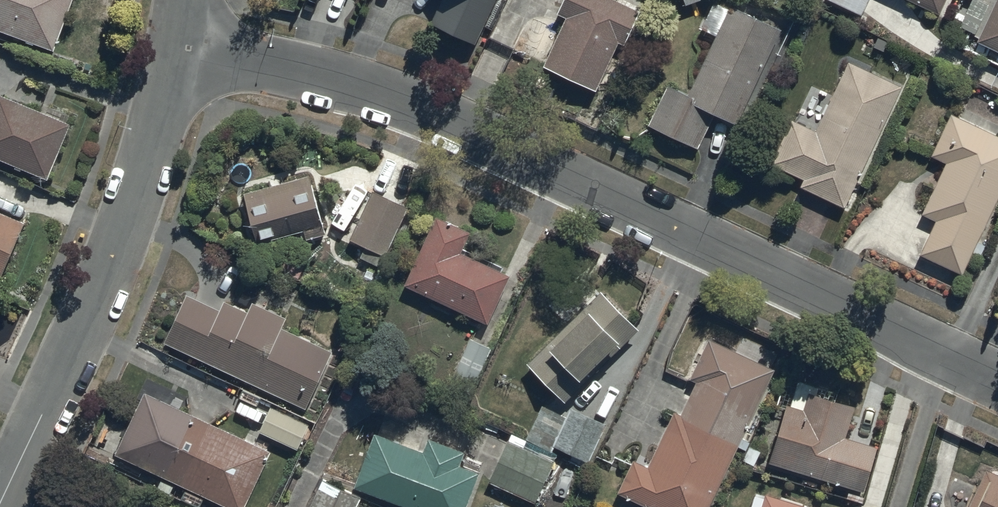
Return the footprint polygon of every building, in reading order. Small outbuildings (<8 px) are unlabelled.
[(71,0),(0,0),(0,24),(55,44),(71,0)] [(475,36),(492,0),(438,0),(431,14),(475,36)] [(639,5),(628,0),(561,0),(557,8),(567,12),(544,59),(597,84),(620,36),(624,38),(639,5)] [(780,24),(735,0),(731,0),(690,88),(668,79),(649,121),(700,144),(716,108),(738,118),(780,24)] [(867,0),(835,0),(861,12),(867,0)] [(940,9),(944,0),(921,0),(940,9)] [(980,36),(997,45),(997,0),(980,36)] [(846,202),(901,81),(849,55),(821,116),(800,107),(796,116),(793,115),(772,160),(803,174),(800,181),(846,202)] [(70,117),(0,87),(0,153),(47,173),(70,117)] [(997,194),(997,130),(951,107),(931,150),(946,157),(922,210),(937,216),(921,250),(964,269),(997,194)] [(313,170),(246,188),(257,237),(304,226),(306,235),(327,230),(313,170)] [(387,251),(408,203),(373,186),(351,234),(366,241),(360,254),(379,263),(384,250),(387,251)] [(0,205),(0,276),(26,216),(0,205)] [(406,279),(488,316),(510,269),(461,247),(471,225),(437,210),(406,279)] [(622,301),(602,286),(529,358),(565,394),(584,376),(579,370),(619,331),(624,337),(638,324),(622,301)] [(165,337),(306,402),(331,346),(281,323),(286,313),(253,297),(248,307),(224,296),(220,305),(187,289),(165,337)] [(773,364),(710,332),(691,371),(698,375),(681,408),(676,406),(648,462),(634,455),(618,487),(659,506),(707,506),(773,364)] [(493,344),(470,334),(453,372),(475,382),(493,344)] [(788,401),(770,455),(864,486),(879,442),(845,431),(855,402),(836,395),(839,387),(787,370),(777,398),(788,401)] [(146,385),(117,449),(242,506),(243,506),(272,446),(146,385)] [(257,426),(299,445),(311,420),(270,400),(257,426)] [(572,402),(566,413),(543,402),(526,436),(512,429),(488,475),(534,499),(558,451),(551,448),(555,441),(589,458),(607,419),(572,402)] [(375,428),(355,481),(423,506),(465,506),(481,467),(460,459),(465,446),(430,433),(424,446),(375,428)] [(986,464),(967,506),(997,506),(997,469),(986,464)] [(323,474),(307,506),(355,506),(362,492),(323,474)] [(826,506),(766,489),(761,506),(826,506)]
